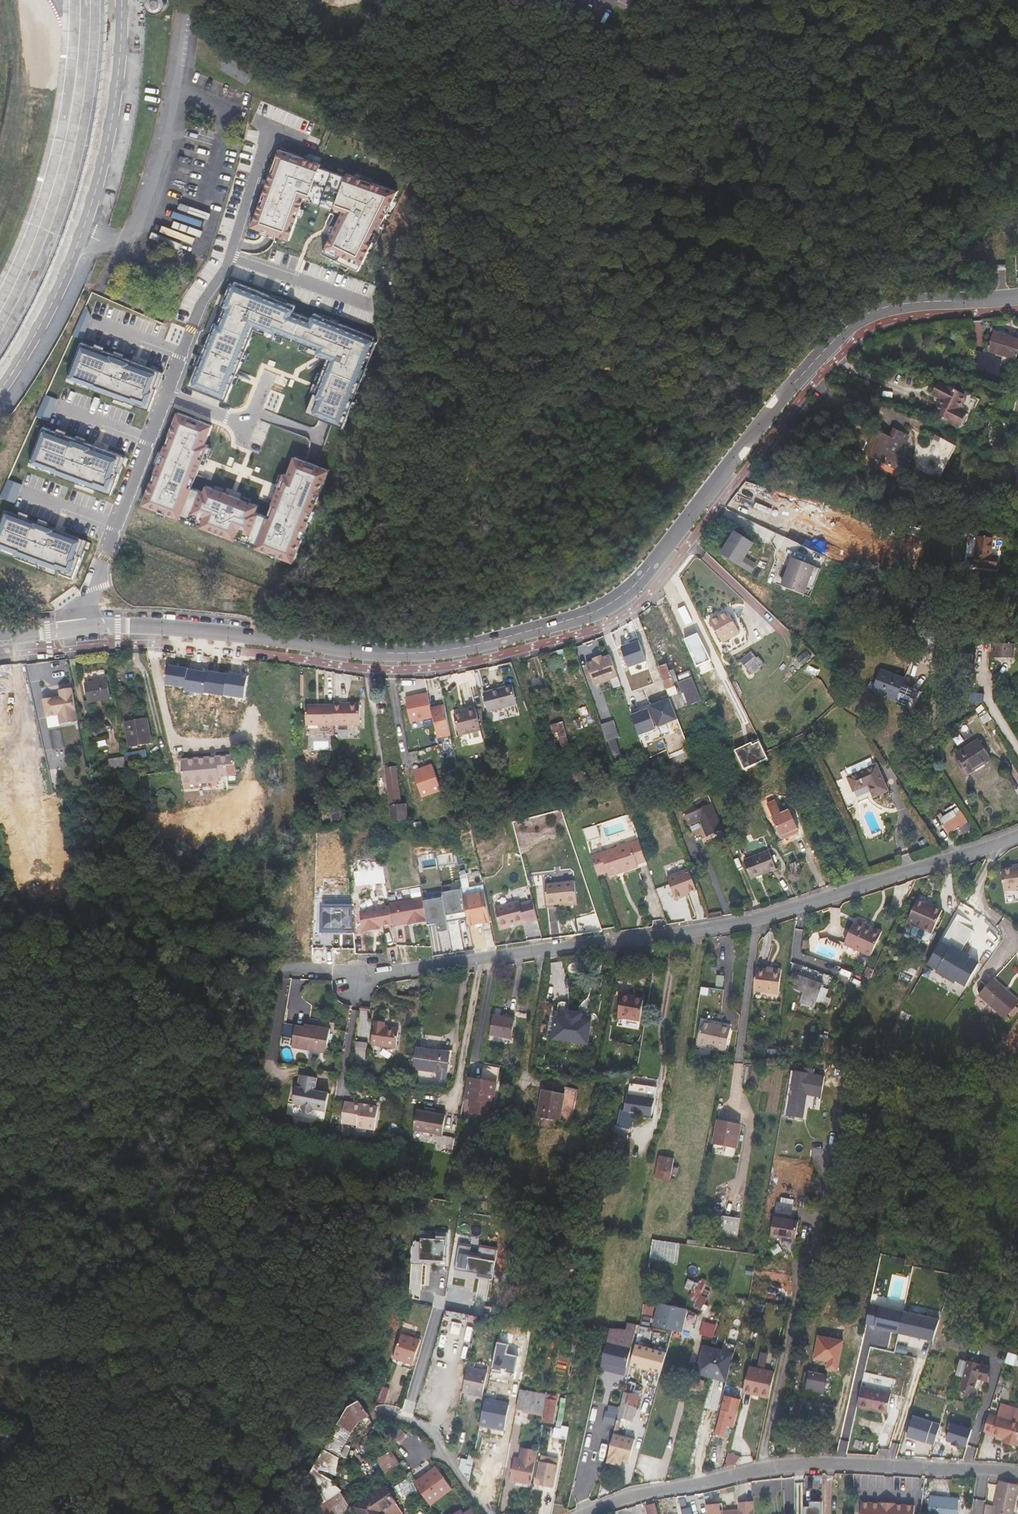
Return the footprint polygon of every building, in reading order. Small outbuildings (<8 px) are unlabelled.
[(167,1),(166,0),(155,0),(154,4),(156,8),(160,9),(164,9),(167,5),(167,1)] [(281,158),(257,232),(270,237),(288,244),(307,196),(350,211),(331,255),(363,268),(388,196),(281,158)] [(325,316),(316,313),(313,319),(295,311),(297,305),(289,302),(288,303),(273,297),(273,295),(236,281),(235,284),(232,282),(223,304),(226,305),(219,324),(216,322),(206,347),(209,349),(204,361),(201,360),(190,386),(227,400),(236,379),(240,369),(253,337),(250,336),(253,327),(267,332),(266,335),(278,340),(280,334),(308,345),(305,351),(318,356),(319,353),(333,358),(329,368),(326,366),(319,385),(317,390),(307,413),(320,418),(326,420),(344,428),(379,342),(376,340),(377,337),(340,322),(339,324),(324,318),(325,316)] [(267,332),(253,327),(250,336),(253,337),(255,331),(266,335),(267,332)] [(994,332),(989,351),(1016,359),(1017,353),(1017,339),(994,332)] [(95,348),(82,343),(69,378),(92,386),(91,390),(125,403),(126,401),(150,410),(164,374),(124,359),(115,355),(104,351),(95,348)] [(974,371),(974,380),(995,385),(1002,362),(985,354),(972,351),(974,371)] [(333,358),(319,353),(318,356),(325,359),(328,360),(326,366),(329,368),(333,358)] [(955,379),(961,381),(962,377),(974,380),(974,371),(957,367),(956,373),(955,379)] [(92,386),(69,378),(68,381),(91,390),(92,386)] [(933,395),(943,400),(935,415),(960,428),(968,412),(961,409),(967,397),(940,383),(933,395)] [(46,395),(36,416),(49,421),(58,400),(46,395)] [(979,403),(967,397),(961,409),(968,412),(960,428),(964,430),(979,403)] [(256,511),(258,505),(240,498),(225,492),(207,485),(205,491),(193,487),(189,485),(194,474),(197,475),(204,457),(209,444),(205,443),(212,425),(179,412),(143,505),(180,519),(181,517),(202,525),(201,527),(210,531),(211,528),(227,534),(226,537),(235,540),(236,538),(257,546),(256,548),(293,562),(329,469),(310,462),(305,460),(295,456),(288,474),(284,473),(280,485),(273,504),(276,505),(271,517),(268,516),(256,511)] [(111,494),(126,457),(85,442),(77,439),(66,435),(57,432),(44,427),(31,462),(54,470),(52,474),(111,494)] [(877,431),(866,454),(906,473),(911,462),(900,456),(910,437),(894,430),(890,437),(877,431)] [(1009,430),(1005,440),(998,437),(995,444),(1012,450),(1017,434),(1009,430)] [(54,470),(31,462),(29,465),(52,474),(54,470)] [(22,485),(8,479),(0,498),(15,503),(22,485)] [(83,540),(43,525),(34,522),(24,518),(15,514),(2,510),(0,514),(0,548),(11,553),(10,556),(69,577),(83,540)] [(201,527),(202,525),(181,517),(180,519),(201,527)] [(227,534),(211,528),(210,531),(226,537),(227,534)] [(756,540),(738,529),(724,552),(752,570),(756,563),(746,557),(756,540)] [(977,537),(974,566),(996,568),(997,556),(991,556),(993,539),(977,537)] [(256,548),(257,546),(236,538),(235,540),(256,548)] [(811,596),(823,569),(796,558),(784,585),(811,596)] [(746,645),(728,611),(711,620),(729,654),(746,645)] [(924,631),(922,640),(935,642),(936,633),(924,631)] [(905,637),(894,636),(893,644),(904,645),(905,637)] [(935,642),(922,640),(921,647),(934,648),(935,642)] [(646,661),(639,641),(622,647),(629,667),(646,661)] [(1014,645),(992,644),(992,657),(1014,658),(1014,645)] [(765,664),(753,651),(741,661),(752,674),(765,664)] [(595,661),(587,664),(595,684),(619,674),(618,673),(612,659),(610,655),(603,658),(602,655),(594,659),(595,661)] [(0,665),(0,733),(19,731),(13,664),(0,665)] [(675,710),(685,707),(673,678),(671,678),(666,664),(658,667),(671,700),(675,710)] [(188,670),(188,669),(170,666),(167,685),(185,688),(188,670)] [(207,673),(188,670),(185,688),(184,691),(203,694),(204,693),(207,673)] [(903,677),(878,670),(872,692),(896,698),(909,702),(912,690),(900,687),(903,677)] [(207,673),(204,693),(225,696),(228,675),(208,671),(207,673)] [(690,671),(673,678),(685,707),(701,701),(690,671)] [(228,675),(225,696),(244,699),(247,676),(228,674),(228,675)] [(107,680),(85,684),(89,702),(111,698),(107,680)] [(485,713),(518,705),(514,686),(481,694),(485,713)] [(61,725),(78,722),(72,689),(59,691),(60,698),(43,701),(46,718),(59,716),(61,725)] [(434,717),(428,692),(406,697),(412,722),(434,717)] [(985,694),(971,693),(969,701),(984,703),(985,694)] [(658,728),(678,720),(675,710),(671,700),(650,708),(658,728)] [(337,703),(337,706),(339,726),(365,723),(363,702),(345,704),(345,702),(337,703)] [(451,733),(445,704),(432,707),(438,736),(451,733)] [(337,706),(310,709),(312,729),(339,726),(337,706)] [(583,728),(599,724),(597,716),(595,717),(591,707),(577,711),(583,728)] [(460,737),(482,731),(476,708),(467,711),(467,712),(455,716),(460,737)] [(633,714),(641,736),(655,731),(648,709),(633,714)] [(149,718),(124,723),(129,747),(153,743),(149,718)] [(608,742),(621,738),(615,720),(602,724),(608,742)] [(551,726),(553,734),(559,733),(563,748),(569,747),(564,723),(551,726)] [(991,759),(979,739),(956,754),(968,773),(991,759)] [(745,770),(768,759),(759,740),(736,750),(745,770)] [(130,771),(153,767),(150,751),(127,755),(128,759),(113,761),(116,775),(130,773),(130,771)] [(182,760),(183,769),(185,784),(220,781),(220,778),(228,777),(226,761),(233,760),(234,756),(182,760)] [(871,796),(885,790),(874,765),(861,770),(858,763),(846,768),(849,775),(847,776),(853,790),(866,784),(871,796)] [(433,765),(415,772),(421,798),(445,790),(433,765)] [(386,767),(394,822),(408,820),(406,804),(402,805),(397,766),(386,767)] [(569,771),(570,776),(582,772),(584,779),(588,777),(584,766),(569,771)] [(928,780),(936,775),(933,769),(925,773),(928,780)] [(582,772),(570,776),(573,783),(584,780),(584,779),(582,772)] [(801,777),(805,785),(812,781),(808,773),(801,777)] [(659,782),(663,792),(682,785),(679,776),(659,782)] [(0,796),(0,822),(64,807),(61,793),(32,799),(30,789),(0,796)] [(708,835),(721,830),(708,795),(694,801),(695,805),(681,810),(687,825),(701,820),(708,835)] [(708,795),(721,830),(721,829),(708,795)] [(776,800),(769,803),(783,836),(799,829),(790,810),(782,813),(776,800)] [(782,837),(783,836),(769,803),(767,804),(782,837)] [(962,813),(944,825),(950,834),(960,827),(964,833),(972,828),(962,813)] [(638,839),(613,848),(620,868),(621,867),(621,870),(638,864),(645,861),(638,839)] [(620,868),(613,848),(591,855),(598,875),(620,868)] [(770,851),(746,859),(753,878),(777,870),(770,851)] [(751,879),(753,878),(746,859),(744,860),(751,879)] [(359,864),(360,871),(384,868),(382,860),(359,864)] [(621,867),(620,868),(621,872),(639,866),(638,864),(621,870),(621,867)] [(360,871),(355,872),(357,887),(386,883),(384,868),(360,871)] [(620,868),(598,875),(600,880),(621,872),(620,868)] [(1004,891),(1017,890),(1017,870),(1015,870),(1015,869),(1002,871),(1004,891)] [(696,891),(690,874),(682,877),(689,894),(696,891)] [(689,894),(682,877),(680,878),(678,876),(673,878),(680,898),(684,897),(685,895),(689,894)] [(571,877),(542,883),(546,908),(576,903),(571,877)] [(680,898),(673,878),(672,879),(670,882),(669,882),(676,900),(680,898)] [(464,896),(462,889),(443,893),(444,899),(448,922),(468,918),(464,896)] [(485,892),(464,896),(468,918),(470,926),(491,922),(485,892)] [(390,906),(393,924),(393,926),(411,922),(412,924),(427,922),(423,898),(389,904),(390,906)] [(444,899),(424,902),(427,922),(428,926),(437,924),(438,933),(450,930),(448,922),(444,899)] [(918,900),(907,922),(914,925),(932,933),(943,910),(934,906),(933,909),(930,907),(931,906),(918,900)] [(537,920),(531,901),(518,905),(517,902),(494,910),(500,930),(523,923),(523,925),(537,920)] [(354,933),(353,906),(320,905),(320,932),(354,933)] [(390,906),(361,911),(364,932),(373,930),(373,927),(380,926),(393,924),(390,906)] [(873,930),(855,922),(845,943),(871,956),(882,932),(874,928),(873,930)] [(932,933),(914,925),(911,932),(912,935),(926,941),(928,940),(932,933)] [(952,946),(943,941),(930,963),(940,969),(938,971),(957,982),(958,979),(968,985),(981,962),(971,957),(973,955),(954,944),(952,946)] [(755,991),(778,995),(782,968),(767,966),(767,969),(758,968),(755,991)] [(798,978),(822,986),(823,984),(799,975),(798,978)] [(798,978),(794,988),(803,991),(800,999),(815,1004),(822,986),(798,978)] [(979,995),(1006,1019),(1017,1005),(1017,1000),(993,978),(979,995)] [(724,989),(714,988),(712,1004),(723,1005),(724,989)] [(631,996),(622,994),(618,1017),(640,1021),(644,1001),(637,999),(631,998),(631,996)] [(515,1020),(494,1016),(490,1034),(511,1039),(515,1020)] [(592,1021),(556,1016),(552,1039),(588,1044),(592,1021)] [(731,1028),(702,1021),(697,1044),(726,1051),(731,1028)] [(374,1023),(372,1045),(397,1048),(399,1029),(386,1028),(386,1025),(374,1023)] [(292,1047),(304,1049),(308,1028),(305,1027),(296,1025),(292,1047)] [(315,1029),(308,1028),(304,1049),(327,1053),(331,1029),(316,1026),(315,1029)] [(367,1043),(356,1041),(352,1069),(363,1070),(367,1043)] [(450,1052),(416,1047),(414,1069),(438,1073),(437,1078),(447,1080),(450,1052)] [(401,1072),(410,1074),(412,1063),(405,1062),(404,1067),(402,1066),(401,1072)] [(481,1080),(469,1077),(465,1098),(472,1099),(470,1111),(489,1116),(491,1107),(493,1107),(500,1067),(493,1066),(492,1069),(484,1067),(481,1080)] [(804,1072),(794,1070),(786,1115),(803,1118),(808,1089),(822,1092),(825,1075),(814,1074),(815,1069),(805,1067),(804,1072)] [(297,1087),(294,1103),(303,1105),(302,1110),(304,1113),(310,1114),(313,1112),(314,1109),(326,1112),(330,1094),(315,1091),(318,1078),(301,1075),(298,1088),(297,1087)] [(657,1086),(631,1081),(625,1113),(621,1112),(618,1126),(617,1125),(610,1153),(614,1154),(613,1156),(621,1158),(625,1145),(626,1145),(629,1128),(632,1129),(635,1114),(651,1116),(657,1086)] [(564,1094),(543,1090),(538,1117),(540,1117),(539,1125),(552,1128),(553,1120),(557,1121),(560,1106),(575,1109),(579,1090),(565,1087),(564,1094)] [(346,1101),(342,1123),(357,1125),(357,1127),(375,1130),(379,1106),(346,1101)] [(417,1110),(413,1130),(412,1140),(437,1145),(435,1151),(453,1154),(456,1138),(442,1135),(446,1116),(417,1110)] [(741,1125),(719,1120),(714,1144),(736,1148),(741,1125)] [(399,1138),(391,1138),(390,1155),(397,1156),(399,1138)] [(674,1159),(659,1156),(654,1177),(670,1181),(671,1178),(676,1179),(679,1167),(673,1166),(674,1159)] [(501,1160),(494,1158),(490,1171),(498,1172),(501,1160)] [(418,1170),(417,1185),(424,1185),(425,1171),(418,1170)] [(416,1196),(427,1197),(427,1185),(424,1185),(417,1185),(416,1196)] [(478,1202),(479,1210),(487,1209),(487,1201),(478,1202)] [(741,1219),(712,1215),(709,1235),(738,1239),(741,1219)] [(781,1238),(795,1241),(799,1221),(774,1217),(771,1236),(781,1238)] [(446,1264),(448,1233),(435,1232),(435,1239),(414,1238),(413,1262),(446,1264)] [(653,1240),(651,1259),(676,1260),(677,1242),(653,1240)] [(495,1274),(498,1250),(460,1244),(456,1269),(495,1274)] [(758,1258),(756,1271),(766,1272),(768,1260),(758,1258)] [(765,1296),(779,1298),(783,1276),(768,1274),(765,1296)] [(788,1277),(783,1276),(779,1298),(787,1299),(789,1289),(787,1288),(788,1277)] [(689,1279),(685,1288),(693,1291),(690,1298),(697,1301),(694,1306),(706,1312),(709,1306),(705,1304),(710,1292),(705,1289),(707,1285),(705,1284),(707,1281),(703,1279),(699,1284),(689,1279)] [(737,1303),(740,1304),(742,1299),(734,1298),(732,1306),(737,1306),(737,1303)] [(643,1304),(643,1326),(654,1326),(654,1304),(643,1304)] [(686,1310),(659,1304),(654,1325),(682,1331),(686,1310)] [(775,1307),(768,1305),(766,1311),(773,1313),(775,1307)] [(880,1305),(875,1327),(935,1341),(940,1319),(880,1305)] [(603,1363),(627,1370),(638,1325),(628,1323),(626,1330),(612,1328),(603,1363)] [(717,1327),(703,1323),(700,1334),(714,1338),(717,1327)] [(421,1340),(401,1334),(394,1355),(405,1359),(404,1361),(413,1364),(421,1340)] [(844,1341),(818,1336),(814,1359),(827,1362),(826,1369),(838,1372),(839,1365),(844,1341)] [(667,1353),(636,1346),(631,1365),(662,1372),(667,1353)] [(734,1354),(704,1346),(697,1371),(728,1379),(734,1354)] [(759,1366),(766,1367),(768,1352),(761,1351),(759,1366)] [(991,1368),(968,1361),(960,1391),(973,1395),(977,1378),(987,1381),(991,1368)] [(627,1370),(603,1363),(601,1371),(625,1377),(627,1370)] [(488,1371),(468,1367),(463,1392),(483,1396),(488,1371)] [(775,1373),(750,1367),(743,1392),(769,1398),(775,1373)] [(728,1379),(697,1371),(697,1374),(727,1382),(728,1379)] [(807,1386),(818,1388),(821,1374),(810,1372),(807,1386)] [(826,1375),(821,1374),(818,1388),(826,1389),(828,1376),(826,1375)] [(705,1381),(692,1378),(690,1387),(702,1391),(705,1381)] [(946,1384),(939,1381),(935,1392),(942,1395),(946,1384)] [(390,1389),(382,1386),(378,1401),(385,1404),(390,1389)] [(892,1393),(862,1387),(857,1407),(871,1410),(872,1405),(888,1409),(892,1393)] [(728,1389),(724,1403),(715,1434),(724,1436),(727,1426),(734,1428),(739,1407),(742,1398),(743,1393),(728,1389)] [(547,1394),(527,1390),(523,1410),(544,1414),(543,1421),(553,1422),(558,1397),(547,1395),(547,1394)] [(636,1412),(640,1395),(624,1391),(618,1415),(632,1419),(634,1411),(636,1412)] [(349,1407),(358,1422),(369,1415),(360,1400),(349,1407)] [(490,1401),(485,1400),(480,1425),(482,1425),(504,1430),(506,1430),(511,1405),(496,1402),(490,1401)] [(841,1406),(833,1405),(830,1420),(838,1422),(841,1406)] [(888,1409),(872,1405),(871,1410),(887,1414),(888,1409)] [(340,1453),(358,1422),(349,1407),(324,1449),(313,1468),(309,1474),(299,1486),(314,1509),(317,1513),(347,1513),(353,1510),(334,1483),(340,1453)] [(940,1424),(914,1415),(907,1437),(933,1446),(940,1424)] [(1016,1443),(1016,1441),(1017,1435),(1017,1422),(999,1416),(993,1434),(1006,1438),(1005,1440),(1016,1443)] [(611,1441),(616,1419),(608,1417),(603,1439),(611,1441)] [(947,1440),(966,1446),(972,1429),(952,1423),(947,1440)] [(562,1426),(562,1428),(560,1435),(567,1437),(569,1427),(562,1426)] [(391,1435),(400,1443),(407,1436),(398,1427),(391,1435)] [(630,1462),(635,1440),(614,1435),(607,1462),(614,1463),(615,1458),(622,1460),(630,1462)] [(0,1436),(0,1450),(9,1454),(14,1443),(0,1436)] [(346,1445),(342,1455),(347,1457),(352,1448),(346,1445)] [(393,1449),(398,1457),(403,1454),(398,1446),(393,1449)] [(537,1451),(523,1449),(521,1459),(515,1459),(512,1480),(532,1484),(537,1451)] [(460,1469),(469,1482),(475,1451),(470,1450),(467,1461),(462,1460),(460,1469)] [(379,1474),(396,1465),(390,1453),(373,1462),(379,1474)] [(727,1454),(723,1468),(738,1465),(740,1457),(727,1454)] [(559,1460),(542,1456),(536,1485),(553,1488),(559,1460)] [(451,1488),(436,1468),(415,1484),(430,1504),(451,1488)] [(420,1493),(410,1478),(396,1487),(406,1502),(420,1493)] [(985,1513),(1013,1513),(1017,1490),(1017,1485),(1000,1481),(994,1507),(986,1505),(985,1513)] [(361,1513),(404,1513),(386,1488),(357,1508),(361,1513)] [(959,1499),(930,1496),(929,1513),(958,1513),(959,1499)] [(754,1501),(739,1503),(739,1510),(724,1511),(722,1503),(707,1506),(708,1513),(755,1513),(754,1501)] [(810,1507),(810,1513),(822,1513),(822,1502),(810,1501),(810,1507)] [(915,1505),(895,1504),(895,1503),(881,1502),(881,1503),(861,1502),(861,1513),(915,1513),(915,1505)] [(646,1507),(648,1513),(658,1513),(655,1504),(646,1507)]
